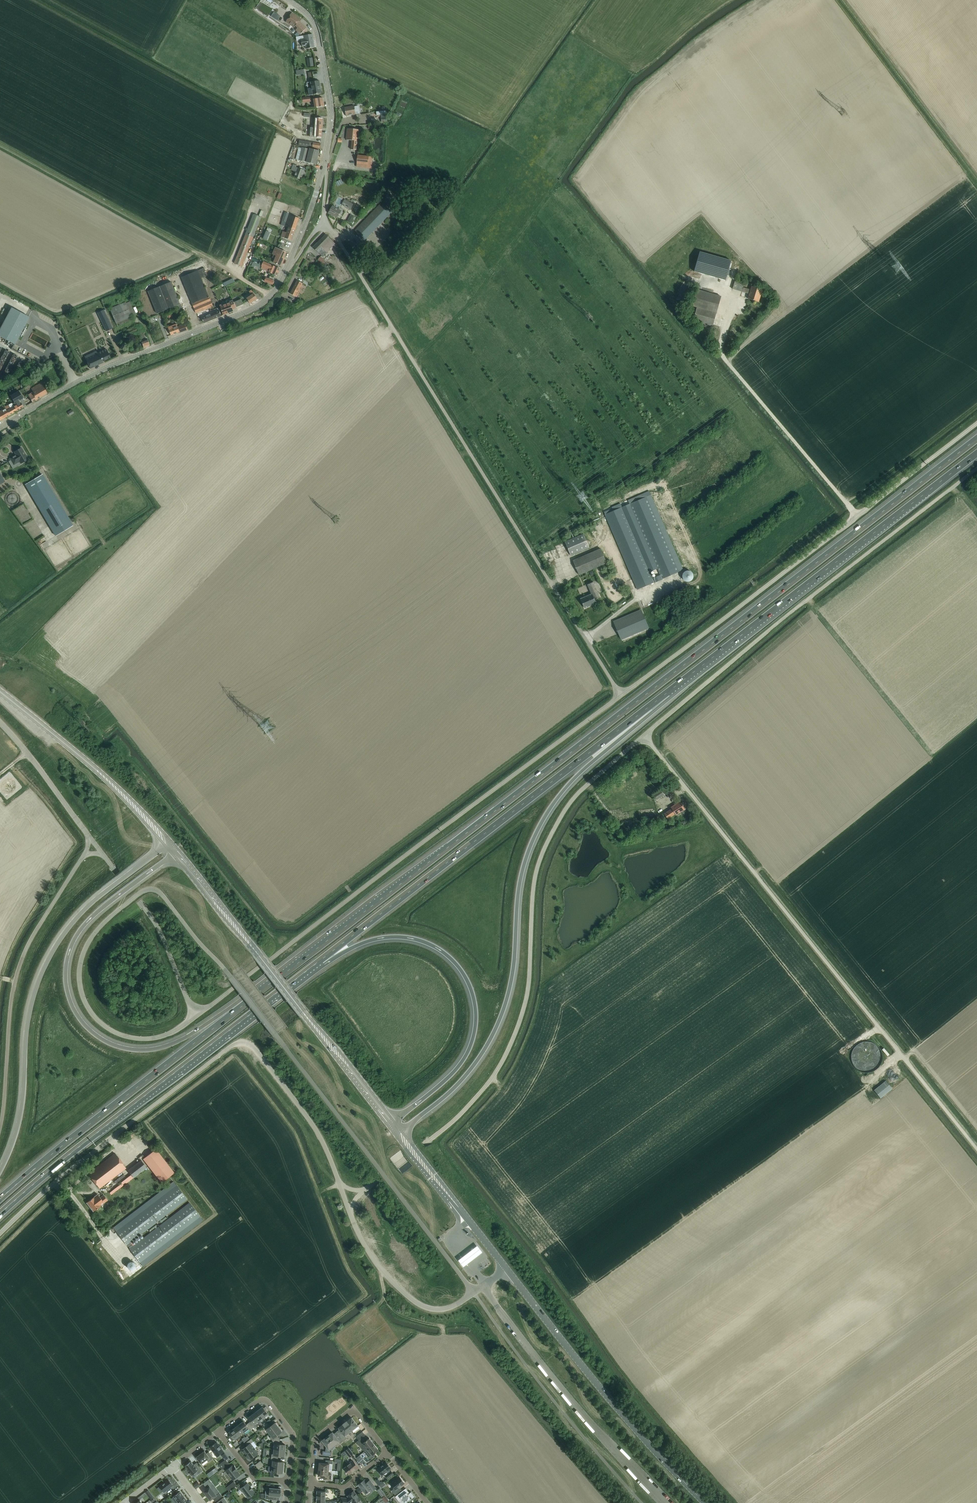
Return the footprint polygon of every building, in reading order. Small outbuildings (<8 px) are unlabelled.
[(282,19),(284,16),(261,2),(258,6),(277,17),(277,16),(282,19)] [(308,30),(300,22),(302,19),(292,13),(286,22),(294,27),(296,25),(298,27),(296,30),(298,32),(301,30),(304,33),(305,33),(306,35),(311,32),(309,29),(308,30)] [(314,47),(312,34),(304,35),(304,38),(301,39),(302,46),(305,46),(306,49),(314,47)] [(314,81),(307,83),(308,92),(307,92),(307,96),(309,95),(316,94),(321,93),(320,84),(319,80),(314,81)] [(314,107),(320,107),(324,106),(323,98),(313,99),(314,107)] [(349,106),(344,107),(346,116),(355,114),(354,107),(354,106),(349,106)] [(321,137),(322,118),(315,118),(315,125),(313,124),(313,127),(315,127),(314,133),(310,133),(310,137),(321,137)] [(359,141),(360,129),(347,128),(346,139),(352,140),(351,149),(356,150),(357,141),(359,141)] [(320,148),(321,143),(299,140),(299,146),(312,148),(312,147),(320,148)] [(309,149),(302,147),(299,160),(316,164),(319,151),(310,148),(309,149)] [(371,162),(371,160),(370,160),(370,157),(369,157),(369,156),(358,155),(357,166),(365,167),(365,164),(368,164),(368,163),(370,164),(370,162),(371,162)] [(301,179),(305,170),(296,167),(297,165),(293,164),(291,170),(297,172),(295,177),(301,179)] [(383,192),(378,186),(369,196),(374,201),(383,192)] [(337,199),(343,202),(346,195),(340,192),(337,199)] [(345,199),(354,204),(356,198),(348,194),(345,199)] [(350,209),(353,204),(344,199),(342,204),(350,209)] [(358,227),(354,231),(358,234),(364,240),(367,237),(391,212),(382,203),(358,227)] [(341,211),(337,208),(332,206),(330,210),(329,210),(329,211),(328,213),(337,218),(341,211)] [(242,266),(244,261),(261,217),(253,214),(234,263),(242,266)] [(291,240),(299,218),(290,215),(286,226),(289,227),(287,232),(283,231),(281,237),(291,240)] [(326,234),(313,247),(316,251),(321,256),(322,256),(326,252),(332,247),(335,243),(326,234)] [(363,243),(356,251),(360,255),(368,247),(367,246),(363,243)] [(275,249),(273,254),(275,255),(273,257),(276,258),(274,262),(277,264),(281,266),(285,258),(284,257),(286,252),(282,250),(279,248),(276,247),(275,249)] [(729,276),(731,269),(729,268),(731,261),(699,252),(694,271),(726,280),(727,275),(729,276)] [(323,264),(326,261),(321,256),(317,259),(323,264)] [(262,265),(259,264),(253,261),(251,267),(260,270),(262,265)] [(277,275),(280,268),(275,266),(264,261),(262,265),(262,266),(261,268),(269,272),(273,273),(277,275)] [(196,313),(213,306),(201,278),(208,275),(204,268),(181,277),(196,313)] [(297,297),(299,292),(298,291),(302,283),(297,280),(290,293),(297,297)] [(750,289),(743,287),(744,284),(735,281),(732,289),(749,294),(748,298),(758,302),(762,291),(762,289),(751,285),(750,289)] [(182,308),(171,282),(148,291),(157,314),(175,306),(177,310),(182,308)] [(713,325),(721,296),(697,289),(692,306),(697,307),(693,320),(696,320),(696,323),(707,326),(708,324),(713,325)] [(250,303),(257,299),(252,290),(249,291),(251,295),(247,298),(250,303)] [(286,308),(288,304),(286,303),(287,300),(282,297),(278,305),(283,308),(284,307),(286,308)] [(241,299),(234,302),(236,308),(244,304),(243,302),(241,299)] [(221,305),(220,305),(222,310),(223,315),(233,311),(233,309),(236,308),(234,302),(233,300),(230,302),(230,303),(222,306),(221,305)] [(135,315),(130,301),(126,303),(125,302),(109,308),(115,321),(117,326),(132,319),(131,316),(135,315)] [(0,329),(0,336),(15,344),(19,335),(20,335),(21,336),(26,327),(26,326),(25,327),(24,326),(29,317),(11,308),(0,329)] [(221,316),(219,310),(210,313),(202,317),(203,320),(203,321),(204,322),(212,319),(221,316)] [(104,320),(101,321),(106,331),(112,328),(106,314),(102,316),(104,320)] [(173,325),(168,327),(169,330),(171,335),(180,332),(180,333),(188,330),(186,325),(185,324),(181,325),(179,326),(178,327),(177,323),(175,324),(174,321),(172,322),(173,325)] [(124,337),(137,331),(135,327),(122,332),(124,337)] [(146,339),(142,331),(138,332),(141,339),(140,340),(143,347),(149,345),(147,339),(146,339)] [(85,359),(90,369),(103,362),(103,361),(110,358),(106,349),(97,353),(85,359)] [(26,390),(35,384),(32,380),(23,385),(26,390)] [(32,402),(47,393),(41,382),(31,388),(33,391),(28,394),(32,402)] [(16,411),(23,407),(19,400),(23,398),(19,391),(10,396),(14,403),(12,404),(16,411)] [(12,404),(12,403),(5,407),(4,406),(0,408),(1,410),(0,411),(0,420),(16,411),(12,404)] [(10,457),(14,464),(20,461),(21,463),(28,459),(21,447),(14,452),(16,454),(14,455),(10,457)] [(56,535),(73,525),(43,474),(26,485),(56,535)] [(10,496),(19,499),(21,491),(13,489),(10,496)] [(655,582),(662,579),(679,572),(646,496),(605,514),(637,589),(654,582),(655,582)] [(571,556),(590,547),(584,534),(565,542),(571,556)] [(549,558),(564,552),(559,539),(549,543),(550,547),(546,549),(549,558)] [(579,575),(584,573),(607,563),(601,548),(573,560),(579,575)] [(685,581),(687,582),(688,582),(690,581),(691,581),(692,580),(693,579),(693,578),(693,577),(693,576),(693,575),(693,574),(693,573),(692,572),(691,571),(690,571),(689,570),(688,570),(687,570),(686,571),(684,572),(683,573),(682,574),(682,576),(682,577),(683,579),(684,580),(685,581)] [(585,608),(589,606),(595,603),(594,599),(599,597),(592,582),(587,584),(592,594),(581,598),(585,608)] [(615,623),(614,621),(613,621),(621,639),(620,637),(648,625),(642,612),(615,623)] [(656,800),(664,794),(661,789),(653,794),(656,800)] [(676,815),(685,809),(680,801),(671,807),(671,808),(664,813),(667,818),(675,813),(676,815)] [(654,816),(653,808),(638,810),(639,818),(654,816)] [(861,1045),(867,1064),(878,1060),(875,1048),(873,1049),(871,1042),(861,1045)] [(880,1098),(892,1088),(886,1080),(874,1090),(880,1098)] [(161,1182),(174,1172),(156,1148),(143,1158),(161,1182)] [(99,1188),(126,1167),(115,1153),(88,1174),(99,1188)] [(111,1194),(146,1167),(141,1160),(128,1170),(131,1175),(109,1192),(111,1194)] [(133,1245),(130,1242),(187,1199),(176,1185),(116,1231),(140,1262),(200,1216),(189,1202),(133,1245)] [(100,1197),(97,1194),(86,1202),(93,1211),(107,1200),(104,1195),(100,1197)] [(118,1255),(123,1251),(114,1238),(108,1243),(118,1255)] [(464,1255),(458,1260),(463,1266),(469,1262),(477,1256),(482,1252),(477,1245),(472,1249),(464,1255)] [(263,1417),(268,1413),(263,1407),(258,1410),(263,1417)] [(258,1420),(263,1417),(258,1410),(253,1414),(258,1420)] [(252,1428),(255,1426),(254,1424),(258,1420),(253,1414),(248,1417),(251,1421),(248,1423),(252,1428)] [(358,1425),(352,1417),(347,1421),(347,1420),(346,1421),(345,1422),(351,1430),(358,1425)] [(246,1424),(244,1421),(239,1425),(244,1431),(245,1432),(249,1429),(250,1430),(252,1428),(248,1423),(246,1424)] [(279,1426),(276,1422),(275,1423),(270,1426),(268,1424),(263,1428),(265,1430),(267,1429),(270,1433),(279,1426)] [(343,1440),(347,1438),(345,1435),(351,1430),(345,1422),(343,1423),(343,1424),(339,1428),(341,1431),(338,1433),(343,1440)] [(239,1425),(234,1428),(239,1435),(244,1431),(239,1425)] [(273,1441),(280,1439),(277,1435),(282,1431),(281,1431),(282,1430),(279,1426),(270,1433),(272,1436),(270,1437),(273,1441)] [(239,1435),(234,1428),(229,1432),(235,1439),(237,1440),(241,1437),(240,1436),(239,1435)] [(359,1440),(361,1438),(365,1435),(362,1431),(356,1436),(359,1440)] [(335,1435),(333,1432),(327,1436),(334,1445),(339,1441),(340,1443),(343,1440),(338,1433),(335,1435)] [(330,1451),(330,1450),(329,1448),(334,1445),(327,1436),(322,1440),(327,1447),(326,1448),(326,1451),(323,1451),(322,1455),(331,1456),(331,1451),(330,1451)] [(246,1454),(254,1448),(251,1443),(253,1441),(251,1438),(246,1442),(248,1445),(242,1449),(243,1450),(242,1450),(244,1453),(245,1452),(246,1454)] [(361,1438),(359,1440),(356,1442),(358,1445),(359,1445),(364,1451),(365,1451),(374,1444),(369,1438),(364,1442),(361,1438)] [(280,1439),(273,1441),(272,1449),(275,1449),(285,1450),(285,1449),(286,1449),(286,1446),(285,1446),(285,1444),(279,1444),(280,1439)] [(220,1446),(217,1442),(210,1447),(217,1457),(224,1452),(221,1448),(222,1448),(222,1447),(221,1445),(220,1445),(220,1446)] [(372,1458),(374,1456),(373,1454),(378,1450),(374,1444),(365,1451),(370,1457),(372,1458)] [(250,1459),(258,1453),(254,1448),(246,1454),(247,1456),(246,1456),(248,1459),(249,1458),(250,1459)] [(349,1448),(345,1451),(350,1457),(354,1454),(349,1448)] [(285,1454),(285,1451),(284,1451),(285,1450),(275,1449),(274,1452),(272,1452),(271,1457),(278,1458),(278,1455),(284,1456),(284,1454),(285,1454)] [(206,1453),(205,1451),(197,1457),(202,1463),(207,1460),(208,1462),(214,1458),(209,1451),(206,1453)] [(284,1467),(285,1462),(283,1462),(278,1461),(278,1458),(271,1457),(270,1466),(284,1467)] [(222,1469),(229,1463),(226,1459),(219,1464),(222,1469)] [(332,1470),(333,1460),(331,1460),(326,1460),(325,1463),(320,1462),(319,1469),(328,1470),(332,1470)] [(356,1470),(359,1468),(353,1460),(350,1462),(350,1463),(344,1468),(346,1470),(349,1474),(355,1469),(356,1470)] [(194,1465),(191,1461),(185,1466),(192,1475),(195,1473),(196,1475),(203,1470),(198,1463),(194,1465)] [(390,1471),(389,1470),(391,1468),(386,1462),(377,1469),(382,1475),(386,1472),(387,1473),(385,1475),(387,1478),(393,1474),(391,1471),(390,1471)] [(233,1465),(233,1464),(225,1470),(233,1480),(240,1474),(238,1471),(238,1470),(234,1465),(233,1465)] [(331,1480),(331,1475),(331,1474),(328,1473),(328,1470),(319,1469),(318,1475),(324,1476),(324,1479),(331,1480)] [(395,1495),(397,1493),(401,1490),(399,1487),(404,1483),(400,1477),(391,1483),(394,1488),(391,1490),(395,1495)] [(169,1479),(160,1485),(165,1491),(173,1485),(169,1479)] [(209,1479),(203,1483),(207,1488),(212,1483),(209,1479)] [(365,1479),(358,1484),(361,1488),(365,1493),(369,1490),(371,1492),(376,1488),(373,1484),(370,1480),(369,1480),(367,1482),(365,1479)] [(229,1491),(237,1485),(234,1481),(226,1487),(229,1491)] [(244,1485),(242,1482),(237,1486),(239,1489),(240,1488),(248,1498),(255,1493),(248,1483),(244,1485)] [(216,1495),(210,1486),(204,1491),(210,1500),(213,1498),(215,1501),(222,1496),(219,1492),(216,1495)] [(281,1495),(281,1492),(280,1492),(281,1489),(270,1488),(269,1495),(265,1494),(265,1498),(272,1499),(272,1495),(280,1496),(280,1495),(281,1495)] [(405,1489),(406,1488),(395,1496),(401,1502),(403,1502),(404,1502),(405,1502),(408,1501),(409,1502),(415,1497),(411,1491),(408,1494),(405,1489)] [(340,1502),(351,1502),(352,1502),(353,1502),(356,1502),(361,1499),(357,1494),(354,1490),(347,1495),(348,1497),(347,1498),(341,1497),(340,1502)] [(389,1490),(385,1493),(389,1498),(393,1495),(389,1490)] [(172,1498),(176,1502),(183,1502),(187,1500),(180,1491),(174,1496),(172,1498)] [(331,1501),(325,1501),(325,1491),(317,1491),(317,1502),(319,1502),(332,1502),(331,1501)] [(157,1497),(160,1502),(167,1497),(163,1492),(157,1497)]
